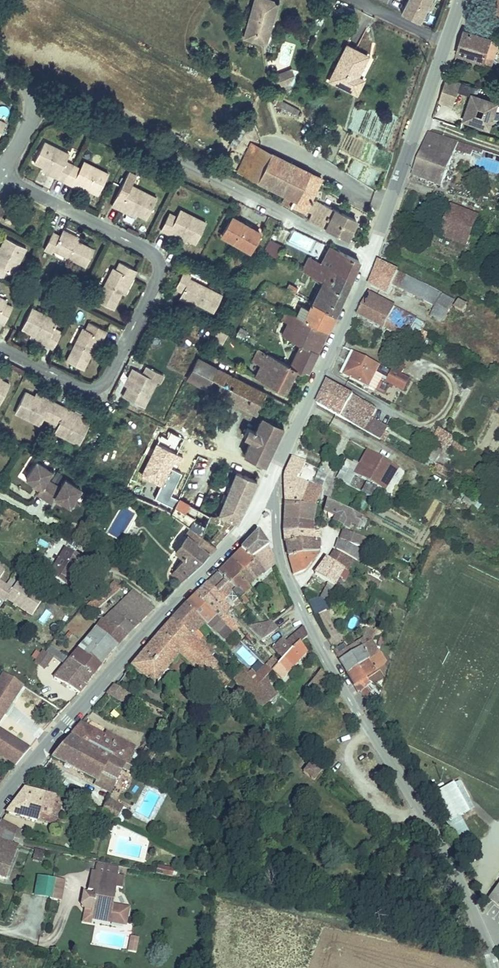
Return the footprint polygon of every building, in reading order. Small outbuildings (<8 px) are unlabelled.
[(248,17),(253,19),(249,34),(266,39),(276,0),(252,0),(248,17)] [(433,0),(410,0),(403,15),(422,24),(433,0)] [(253,19),(248,17),(243,33),(249,34),(253,19)] [(468,25),(459,52),(492,63),(498,43),(491,40),(493,33),(468,25)] [(493,33),(491,40),(498,43),(498,40),(498,35),(493,33)] [(356,90),(363,76),(356,74),(366,52),(345,41),(328,78),(356,90)] [(291,69),(278,70),(278,86),(292,85),(291,69)] [(462,80),(449,76),(442,99),(455,104),(462,80)] [(473,94),(465,119),(485,126),(494,121),(498,104),(498,102),(473,94)] [(277,99),(275,106),(297,114),(300,107),(277,99)] [(392,143),(392,135),(339,134),(339,143),(343,143),(343,155),(365,155),(365,143),(392,143)] [(248,136),(233,166),(283,191),(282,196),(302,207),(320,171),(248,136)] [(473,149),(431,136),(415,180),(444,190),(457,153),(471,157),(473,149)] [(32,160),(41,165),(57,172),(55,175),(70,182),(71,179),(87,187),(95,191),(105,171),(81,159),(77,167),(63,160),(66,152),(42,140),(32,160)] [(57,172),(41,165),(40,168),(55,175),(57,172)] [(86,190),(87,187),(71,179),(70,182),(86,190)] [(111,200),(118,204),(120,201),(137,209),(145,213),(155,193),(129,180),(126,188),(118,184),(111,200)] [(310,209),(306,216),(347,236),(358,215),(312,192),(305,206),(310,209)] [(120,201),(118,204),(135,212),(137,209),(120,201)] [(8,202),(1,216),(8,220),(15,206),(8,202)] [(451,204),(437,236),(459,245),(473,214),(451,204)] [(160,226),(169,230),(170,227),(186,235),(194,239),(204,219),(180,207),(176,214),(167,210),(160,226)] [(232,213),(221,233),(250,248),(260,228),(232,213)] [(62,225),(60,228),(76,236),(77,233),(62,225)] [(170,227),(169,230),(185,238),(186,235),(170,227)] [(76,236),(60,228),(58,231),(52,229),(43,247),(49,251),(52,246),(83,262),(91,244),(76,236)] [(1,273),(3,267),(10,271),(24,243),(4,233),(0,242),(0,272),(1,273)] [(263,250),(275,258),(283,246),(270,238),(263,250)] [(360,258),(333,244),(323,262),(312,256),(304,270),(327,281),(329,282),(336,269),(351,276),(360,258)] [(112,305),(119,289),(127,273),(131,274),(135,267),(119,259),(115,267),(112,265),(96,297),(112,305)] [(410,275),(380,261),(372,283),(392,292),(396,285),(440,305),(444,294),(408,278),(410,275)] [(182,290),(181,293),(197,302),(213,310),(222,291),(190,275),(191,273),(182,269),(174,286),(182,290)] [(334,313),(351,276),(336,269),(329,282),(327,281),(315,303),(334,313)] [(127,273),(119,289),(123,291),(131,274),(127,273)] [(287,282),(285,289),(294,292),(297,286),(287,282)] [(197,302),(181,293),(179,296),(196,305),(197,302)] [(413,315),(366,293),(357,313),(403,336),(409,324),(413,315)] [(444,294),(440,305),(435,317),(449,323),(458,302),(444,294)] [(1,319),(8,303),(1,300),(3,297),(0,296),(0,319),(1,319)] [(334,313),(315,303),(313,308),(305,304),(299,316),(325,331),(334,313)] [(21,325),(31,330),(47,338),(45,341),(51,344),(59,327),(53,324),(56,318),(30,305),(21,325)] [(418,328),(422,320),(413,315),(409,324),(418,328)] [(283,334),(302,344),(316,351),(325,331),(299,316),(297,316),(293,323),(290,322),(283,334)] [(81,365),(88,349),(96,333),(100,335),(104,328),(87,319),(84,326),(81,325),(65,357),(81,365)] [(47,338),(31,330),(29,334),(45,341),(47,338)] [(96,333),(88,349),(92,351),(100,335),(96,333)] [(293,362),(259,344),(254,353),(262,358),(268,361),(262,371),(262,372),(286,385),(296,364),(293,362)] [(304,364),(309,366),(316,351),(302,344),(295,359),(304,364)] [(379,363),(354,352),(345,373),(369,384),(379,363)] [(196,356),(187,376),(256,411),(261,400),(287,412),(292,402),(196,356)] [(262,358),(256,368),(262,371),(268,361),(262,358)] [(295,359),(293,362),(296,364),(302,367),(304,364),(295,359)] [(135,365),(126,383),(122,392),(142,402),(155,376),(159,377),(162,370),(145,361),(141,369),(135,365)] [(122,381),(126,383),(135,365),(130,363),(122,381)] [(399,373),(387,367),(385,370),(390,372),(389,374),(396,378),(399,373)] [(319,404),(354,421),(364,400),(329,381),(319,404)] [(48,401),(33,394),(22,389),(13,409),(39,421),(42,414),(55,420),(52,428),(77,440),(87,420),(77,415),(61,407),(63,404),(50,397),(48,401)] [(35,390),(33,394),(48,401),(50,397),(35,390)] [(354,421),(366,428),(373,415),(377,406),(364,400),(354,421)] [(61,407),(77,415),(79,411),(63,404),(61,407)] [(243,451),(264,461),(281,423),(261,413),(254,427),(246,424),(242,431),(251,435),(243,451)] [(373,415),(366,428),(381,436),(388,423),(373,415)] [(438,429),(434,438),(450,445),(453,436),(438,429)] [(365,453),(354,473),(384,489),(395,470),(365,453)] [(50,465),(35,456),(24,473),(32,478),(39,482),(38,484),(35,488),(50,497),(52,494),(54,491),(60,495),(69,500),(79,483),(64,474),(59,482),(45,474),(50,465)] [(281,474),(282,490),(314,504),(317,496),(311,493),(312,491),(303,485),(306,476),(294,470),(297,461),(289,457),(281,474)] [(139,476),(128,495),(192,529),(217,542),(234,525),(254,477),(234,470),(216,510),(229,516),(214,532),(203,526),(209,513),(139,476)] [(323,485),(316,481),(314,484),(323,489),(326,491),(329,485),(324,482),(323,485)] [(323,489),(314,484),(312,491),(320,493),(323,489)] [(314,504),(282,490),(282,516),(307,522),(314,504)] [(346,519),(350,510),(324,498),(321,507),(346,519)] [(346,519),(321,507),(319,511),(345,522),(346,519)] [(307,522),(282,516),(282,529),(304,532),(307,522)] [(352,541),(355,532),(340,526),(339,528),(338,529),(335,535),(352,541)] [(175,564),(188,572),(217,542),(192,529),(182,542),(174,538),(167,549),(180,557),(175,564)] [(304,532),(282,529),(282,539),(313,541),(311,535),(303,534),(304,532)] [(257,533),(241,551),(252,562),(267,546),(257,533)] [(334,538),(331,545),(359,559),(362,552),(334,538)] [(313,541),(282,539),(283,554),(284,557),(314,547),(313,541)] [(241,551),(232,561),(244,574),(238,578),(247,587),(272,563),(267,546),(252,562),(241,551)] [(314,547),(284,557),(288,572),(302,568),(314,548),(314,547)] [(52,559),(43,573),(62,584),(76,558),(59,548),(55,555),(51,552),(48,557),(52,559)] [(327,557),(341,565),(345,557),(330,549),(327,557)] [(318,563),(311,572),(330,584),(341,565),(327,557),(322,554),(318,563)] [(232,561),(225,568),(237,580),(238,578),(244,574),(232,561)] [(225,568),(216,577),(228,589),(237,580),(225,568)] [(366,571),(362,577),(373,583),(376,577),(366,571)] [(108,577),(85,606),(94,612),(118,584),(108,577)] [(216,577),(207,586),(225,604),(227,606),(230,604),(236,598),(228,589),(216,577)] [(1,581),(0,582),(0,597),(4,600),(6,596),(32,612),(43,593),(17,578),(11,587),(1,581)] [(237,580),(228,589),(236,598),(247,587),(238,578),(237,580)] [(126,633),(154,603),(121,580),(118,584),(94,612),(100,616),(126,633)] [(320,582),(311,596),(321,599),(328,586),(320,582)] [(207,586),(195,598),(227,629),(229,631),(233,626),(219,610),(225,604),(207,586)] [(195,598),(185,607),(200,623),(206,618),(210,623),(208,625),(219,636),(227,629),(195,598)] [(236,598),(230,604),(239,613),(245,607),(236,598)] [(185,607),(173,620),(188,636),(196,627),(200,623),(185,607)] [(239,613),(236,616),(248,627),(256,619),(245,607),(239,613)] [(46,624),(50,612),(43,610),(39,622),(46,624)] [(116,643),(126,633),(100,616),(93,625),(116,643)] [(256,619),(248,627),(258,639),(268,632),(256,619)] [(160,634),(130,669),(153,686),(181,655),(219,693),(231,680),(223,672),(212,660),(188,636),(173,620),(160,634)] [(93,625),(77,644),(99,663),(116,643),(93,625)] [(281,642),(287,648),(293,642),(295,640),(299,636),(302,633),(298,626),(281,642)] [(196,627),(188,636),(212,660),(216,656),(210,651),(215,646),(196,627)] [(329,648),(341,668),(371,643),(371,642),(364,631),(359,635),(354,629),(329,648)] [(293,642),(287,648),(293,655),(300,648),(297,645),(293,642)] [(341,668),(353,687),(355,686),(365,677),(362,673),(379,656),(371,643),(341,668)] [(77,644),(68,655),(91,673),(99,663),(77,644)] [(287,648),(274,659),(284,669),(295,657),(293,655),(287,648)] [(42,650),(33,663),(43,670),(52,658),(42,650)] [(91,673),(68,655),(51,675),(77,690),(91,673)] [(223,672),(231,680),(244,668),(236,660),(223,672)] [(251,663),(244,669),(254,679),(260,672),(251,663)] [(244,668),(231,680),(258,709),(270,696),(254,679),(244,669),(244,668)] [(254,679),(270,696),(277,688),(265,676),(269,672),(265,668),(260,672),(254,679)] [(317,691),(327,677),(318,668),(308,682),(317,691)] [(0,673),(0,718),(20,684),(1,672),(0,673)] [(360,693),(370,684),(365,677),(355,686),(360,693)] [(118,687),(109,698),(121,704),(129,694),(118,687)] [(80,724),(71,734),(128,764),(136,748),(110,735),(108,738),(80,724)] [(11,760),(15,762),(29,746),(0,730),(0,753),(11,760)] [(69,736),(53,755),(96,777),(101,769),(117,777),(123,764),(69,736)] [(149,756),(159,761),(165,750),(156,744),(149,756)] [(374,747),(369,750),(376,761),(381,758),(374,747)] [(312,782),(322,770),(311,760),(300,772),(312,782)] [(101,769),(96,777),(98,784),(114,793),(117,777),(101,769)] [(460,850),(474,844),(460,816),(472,810),(457,780),(432,792),(460,850)] [(25,787),(7,812),(35,821),(40,808),(58,814),(62,801),(40,792),(25,787)] [(109,797),(102,810),(115,817),(122,804),(109,797)] [(40,808),(35,821),(53,827),(58,814),(40,808)] [(0,830),(7,834),(12,825),(5,821),(0,830)] [(12,825),(7,834),(18,840),(23,831),(12,825)] [(7,877),(16,850),(18,846),(0,841),(0,875),(7,877)] [(18,846),(16,850),(34,854),(35,847),(18,844),(18,846)] [(171,874),(172,866),(157,863),(156,871),(171,874)] [(90,868),(88,880),(107,885),(110,872),(90,868)] [(124,874),(110,872),(107,885),(88,880),(86,889),(93,890),(90,908),(89,914),(110,917),(115,884),(122,885),(124,874)] [(55,893),(66,894),(68,881),(56,880),(55,888),(55,893)] [(90,908),(93,890),(86,889),(82,891),(81,903),(83,906),(90,908)] [(491,900),(498,906),(498,889),(491,900)] [(139,939),(130,937),(128,948),(137,949),(139,939)]
